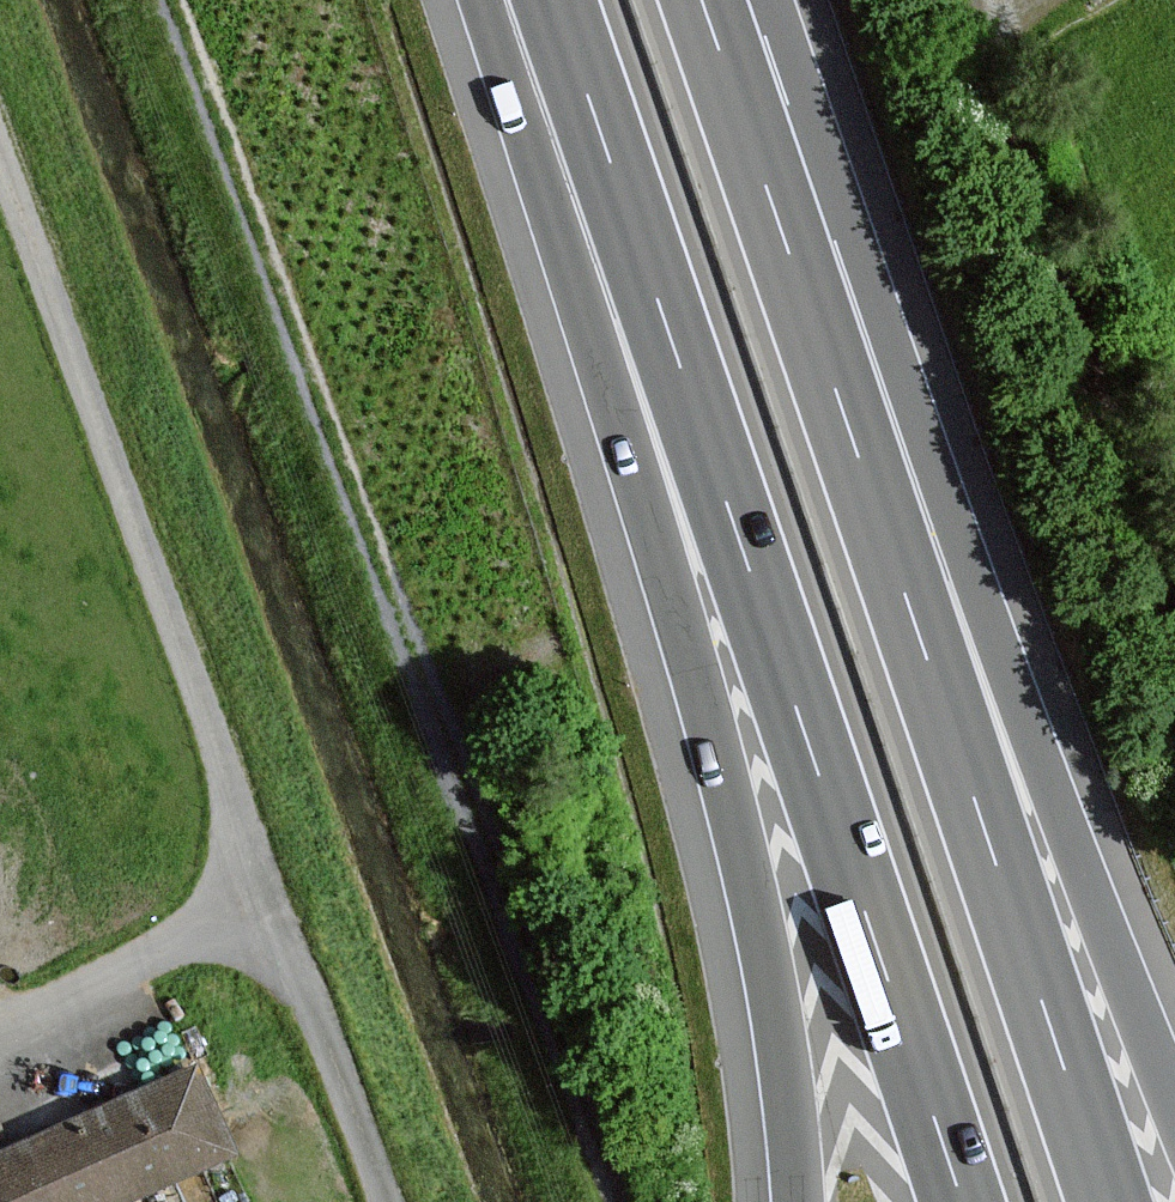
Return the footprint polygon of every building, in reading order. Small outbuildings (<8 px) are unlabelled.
[(198,1070),(0,1155),(0,1201),(130,1201),(235,1157),(198,1070)]
